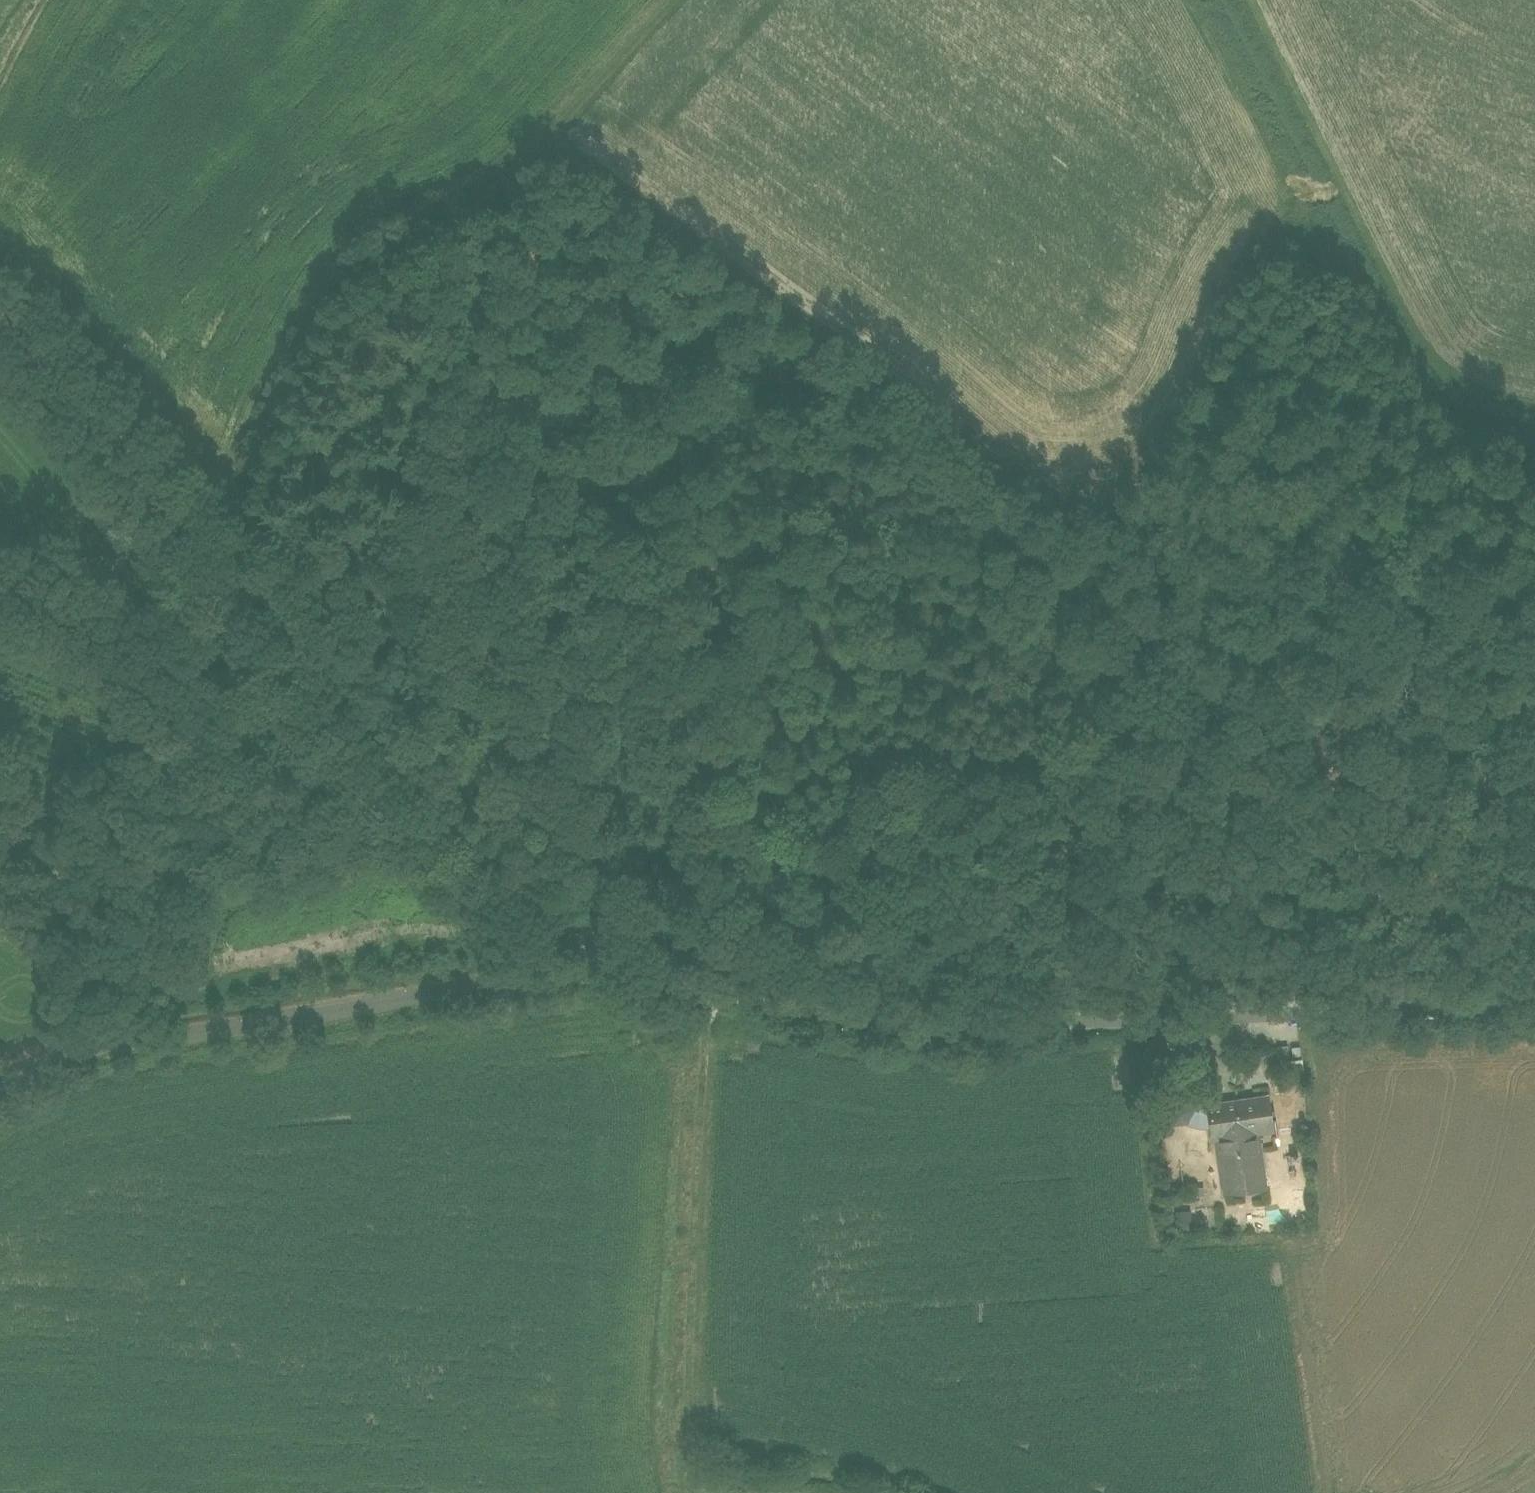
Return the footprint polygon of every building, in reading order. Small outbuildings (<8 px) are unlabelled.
[(1189,1074),(1162,1079),(1166,1112),(1175,1122),(1190,1120),(1203,1129),(1210,1127),(1212,1142),(1218,1141),(1226,1194),(1266,1188),(1258,1135),(1275,1133),(1268,1098),(1208,1105),(1208,1113),(1201,1114),(1193,1110),(1189,1074)]
